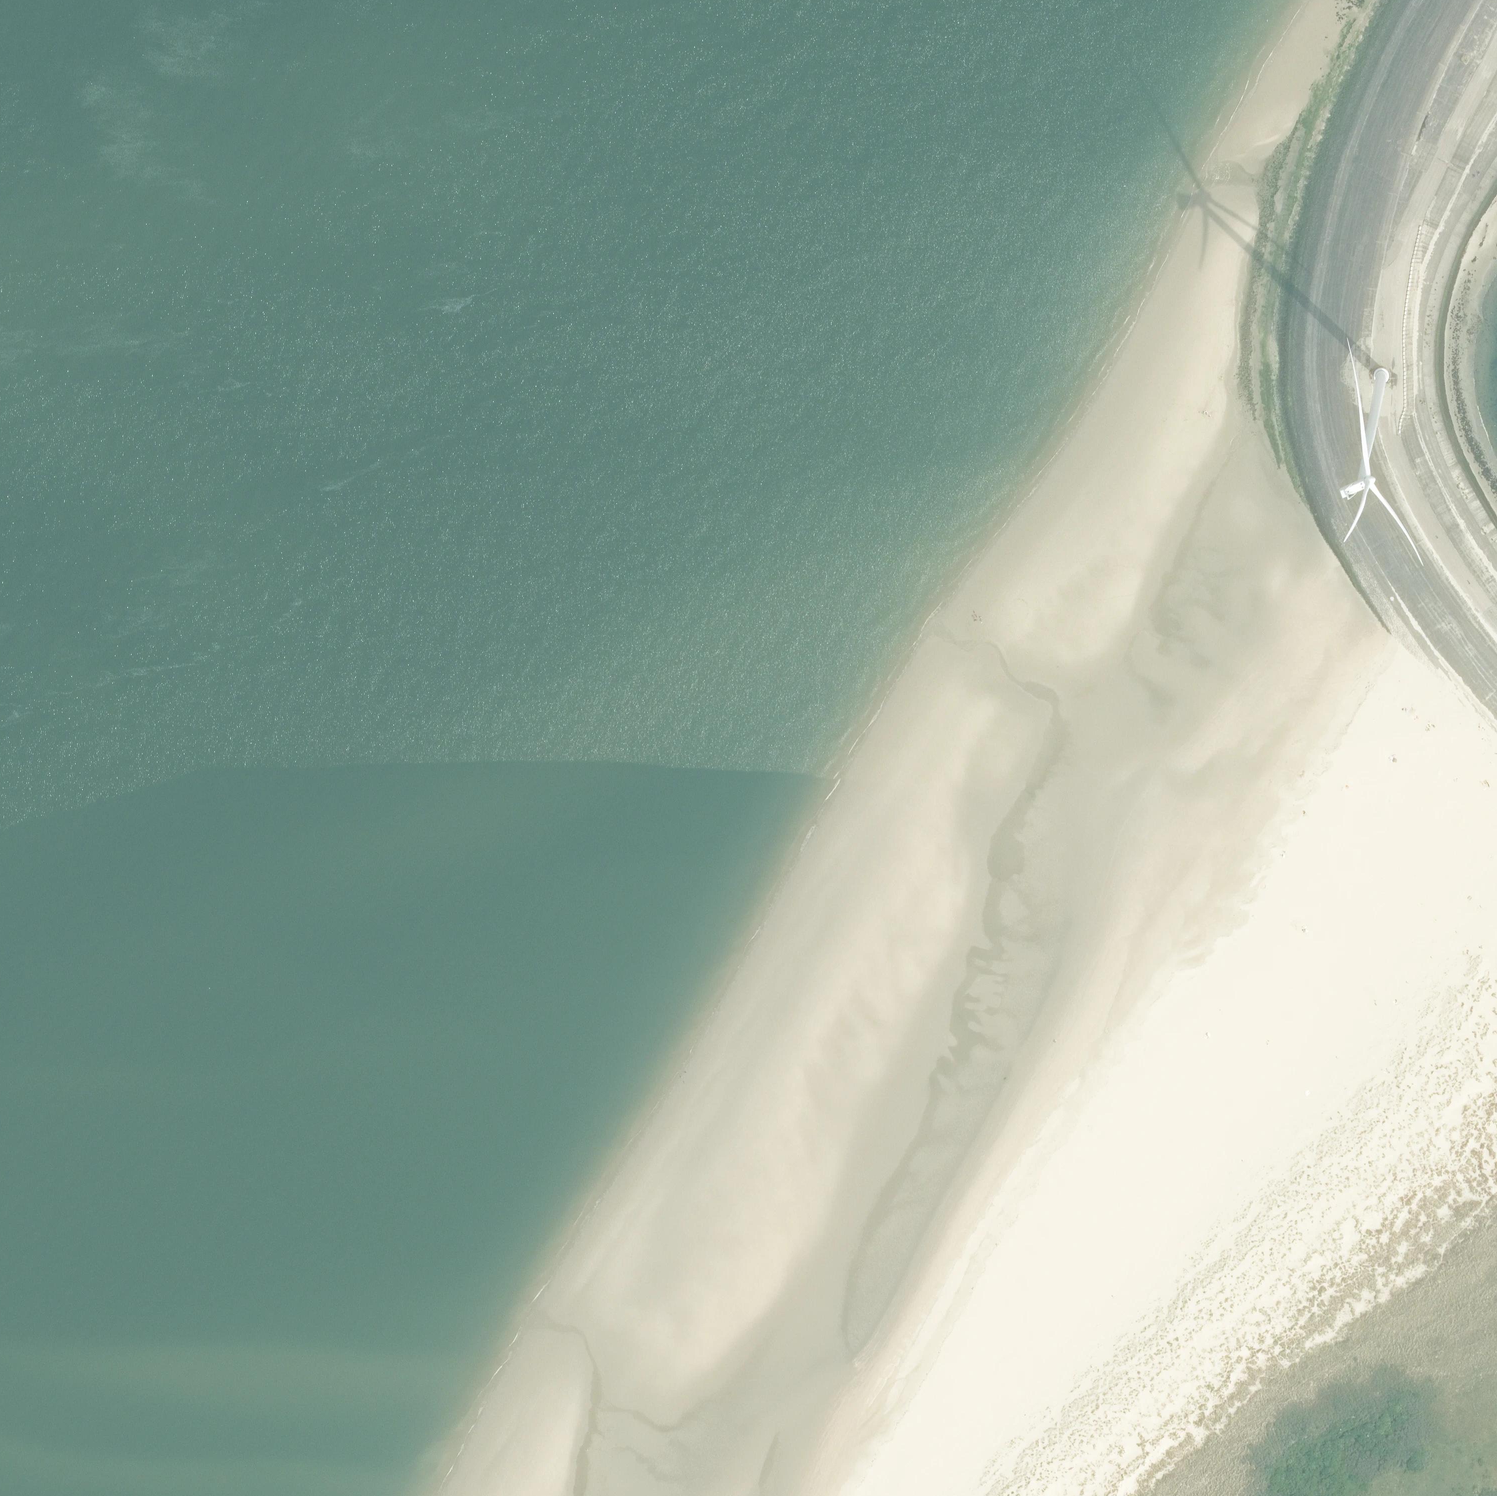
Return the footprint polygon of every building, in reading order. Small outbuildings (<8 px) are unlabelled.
[(1376,373),(1376,375),(1376,376),(1376,378),(1377,379),(1379,380),(1380,381),(1382,381),(1384,380),(1385,379),(1386,378),(1387,376),(1387,375),(1386,373),(1386,372),(1385,371),(1383,370),(1382,370),(1380,370),(1379,370),(1378,371),(1377,372),(1376,373)]
